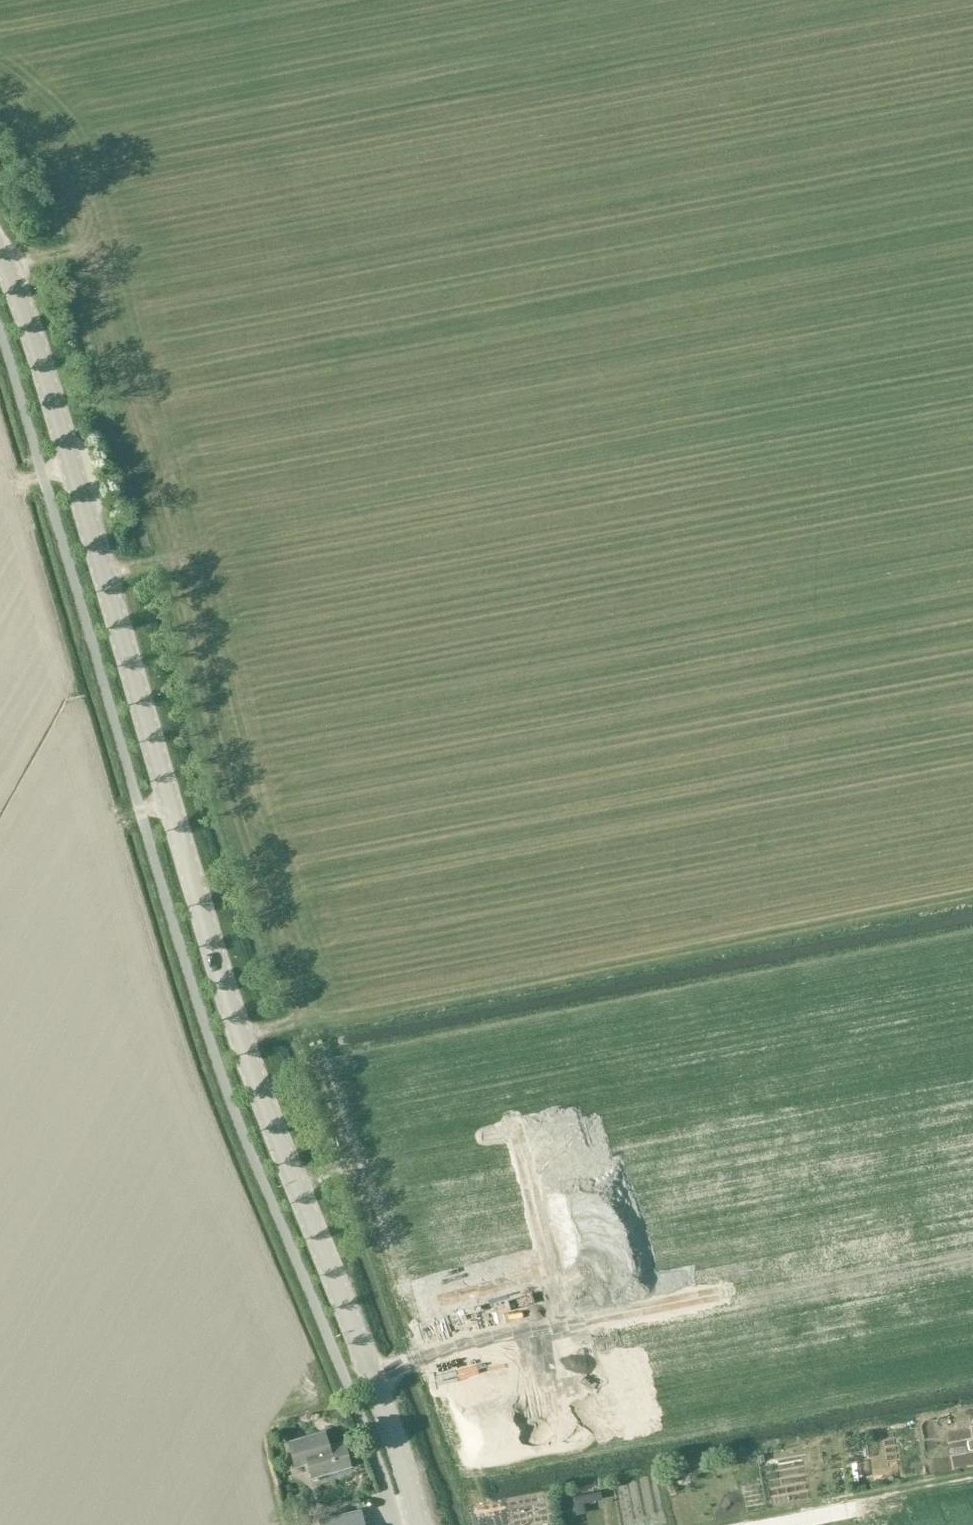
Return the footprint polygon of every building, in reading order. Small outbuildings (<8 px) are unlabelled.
[(351,1467),(344,1444),(329,1448),(325,1433),(289,1444),(296,1467),(308,1464),(313,1478),(351,1467)] [(362,1511),(318,1521),(319,1524),(365,1524),(362,1511)]
